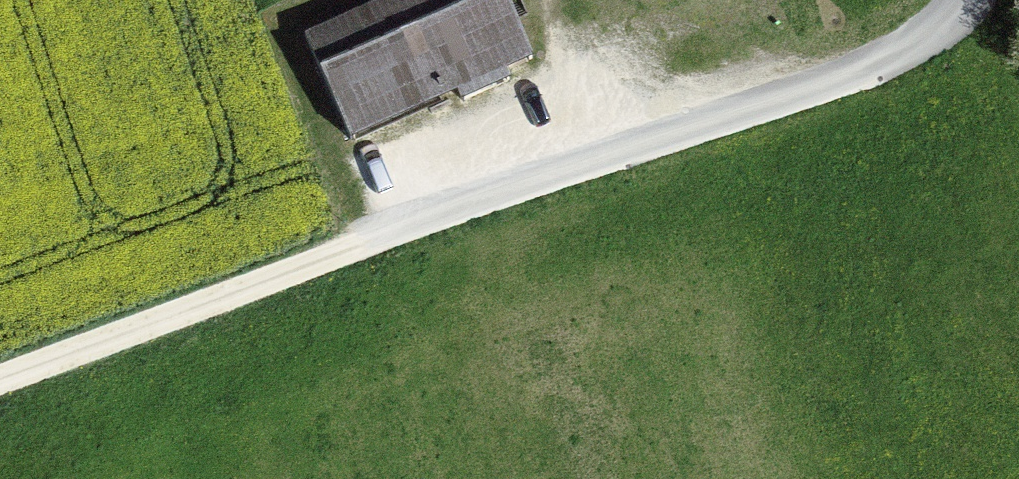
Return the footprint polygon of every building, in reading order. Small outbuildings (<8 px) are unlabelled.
[(309,42),(350,141),(458,93),(462,101),(513,78),(509,69),(535,58),(508,0),(397,0),(309,42)]
